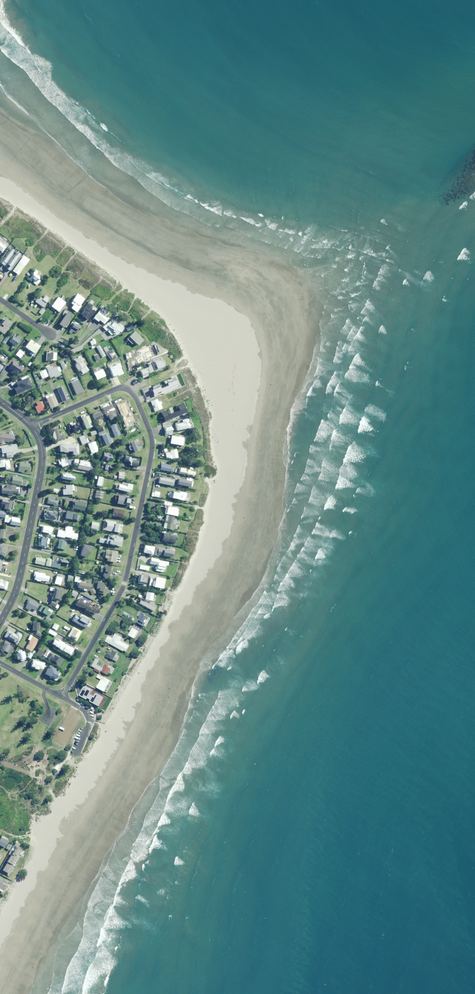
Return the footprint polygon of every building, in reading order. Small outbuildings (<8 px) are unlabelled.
[(16,249),(13,246),(10,251),(8,250),(3,258),(2,257),(0,261),(0,264),(4,267),(16,249)] [(18,253),(19,251),(18,250),(7,263),(10,265),(7,269),(10,271),(22,255),(18,253)] [(18,275),(29,260),(23,255),(13,271),(18,275)] [(36,274),(38,273),(35,271),(28,279),(31,281),(32,280),(34,282),(33,283),(37,285),(40,281),(38,279),(40,277),(36,274)] [(80,305),(84,299),(77,294),(71,303),(73,305),(71,308),(77,312),(81,306),(80,305)] [(45,304),(49,298),(45,295),(42,299),(39,297),(37,300),(36,299),(35,301),(43,307),(46,304),(45,304)] [(59,312),(65,302),(58,297),(51,306),(59,312)] [(91,308),(93,306),(89,303),(84,309),(85,310),(81,314),(88,320),(95,311),(91,308)] [(102,323),(108,316),(100,310),(93,318),(98,322),(99,320),(102,323)] [(68,320),(72,315),(67,312),(58,324),(63,327),(64,326),(66,327),(70,321),(68,320)] [(10,322),(3,318),(0,322),(0,332),(3,334),(5,330),(6,331),(8,328),(7,327),(10,322)] [(121,332),(125,327),(112,318),(102,327),(111,335),(113,334),(113,335),(115,334),(115,335),(120,332),(121,332)] [(78,332),(81,326),(74,322),(69,333),(71,334),(72,331),(75,333),(76,331),(78,332)] [(137,346),(143,340),(134,332),(126,339),(132,344),(134,342),(137,346)] [(13,350),(21,338),(17,336),(16,338),(13,336),(10,342),(13,344),(10,348),(13,350)] [(32,356),(39,346),(29,339),(24,347),(32,352),(30,354),(32,356)] [(102,358),(105,356),(99,345),(96,347),(102,358)] [(144,361),(151,357),(146,346),(139,350),(144,361)] [(20,358),(24,353),(19,349),(15,355),(20,358)] [(111,361),(117,357),(112,349),(106,352),(111,361)] [(50,352),(49,351),(47,351),(46,361),(51,361),(51,360),(56,360),(57,353),(50,352)] [(84,358),(82,359),(81,356),(74,360),(76,364),(74,365),(77,370),(79,369),(82,374),(89,370),(86,364),(87,364),(84,358)] [(148,367),(146,368),(148,373),(163,367),(160,358),(147,364),(148,367)] [(18,362),(17,364),(11,360),(7,366),(13,370),(11,373),(17,376),(23,367),(21,366),(22,364),(18,362)] [(120,367),(121,366),(119,362),(115,364),(115,365),(108,368),(112,377),(117,375),(117,376),(123,373),(120,367)] [(53,368),(52,366),(49,366),(46,367),(47,369),(46,369),(50,378),(54,376),(55,377),(62,374),(59,366),(56,367),(53,368)] [(149,375),(148,373),(146,368),(139,370),(142,378),(149,375)] [(97,380),(106,376),(103,369),(94,373),(97,380)] [(42,379),(48,376),(45,370),(39,372),(42,379)] [(164,381),(165,384),(159,386),(159,384),(153,387),(154,389),(151,390),(154,397),(179,386),(176,378),(175,379),(174,377),(164,381)] [(30,384),(32,384),(31,379),(23,380),(24,385),(18,386),(19,391),(31,389),(30,384)] [(78,380),(73,381),(72,379),(70,380),(76,394),(83,391),(78,380)] [(68,393),(66,394),(63,386),(57,389),(62,401),(70,398),(68,393)] [(49,408),(58,405),(53,394),(45,398),(49,408)] [(160,401),(158,401),(157,399),(151,401),(154,411),(162,408),(161,403),(160,401)] [(39,411),(44,409),(41,401),(36,403),(37,405),(34,406),(37,413),(40,412),(39,411)] [(127,406),(126,406),(124,402),(117,405),(125,424),(133,421),(127,406)] [(115,417),(114,414),(115,413),(114,409),(113,410),(111,405),(102,408),(106,417),(108,416),(109,420),(115,417)] [(160,416),(159,417),(163,423),(171,418),(166,410),(159,414),(160,416)] [(100,419),(102,418),(100,411),(92,414),(94,420),(99,418),(100,419)] [(85,429),(92,426),(87,416),(81,418),(85,429)] [(176,430),(189,428),(187,418),(181,420),(182,423),(175,424),(176,430)] [(116,424),(114,424),(113,422),(109,423),(114,437),(120,435),(116,424)] [(73,433),(80,430),(77,423),(70,426),(69,425),(66,426),(68,431),(72,430),(73,433)] [(171,430),(173,430),(172,426),(163,428),(165,434),(167,433),(168,435),(172,434),(171,430)] [(65,435),(59,436),(58,428),(53,429),(55,438),(56,438),(57,441),(65,439),(65,435)] [(107,433),(104,434),(102,428),(96,430),(99,436),(101,435),(105,445),(113,442),(111,438),(109,439),(107,433)] [(13,435),(0,435),(0,442),(0,443),(5,443),(5,442),(13,442),(13,435)] [(184,446),(185,438),(171,435),(170,443),(184,446)] [(139,447),(141,446),(138,439),(128,443),(130,446),(129,447),(130,450),(132,449),(133,452),(140,450),(139,447)] [(91,453),(98,451),(95,441),(88,444),(91,453)] [(17,450),(16,445),(11,446),(11,444),(0,446),(0,451),(1,451),(2,456),(4,456),(4,458),(13,457),(12,451),(17,450)] [(72,455),(79,454),(78,444),(59,445),(59,452),(63,452),(67,452),(67,451),(72,451),(72,455)] [(111,461),(112,454),(103,452),(101,459),(111,461)] [(61,466),(69,465),(68,458),(60,459),(61,466)] [(136,467),(138,461),(131,459),(129,465),(136,467)] [(12,463),(11,460),(4,461),(4,460),(0,460),(0,467),(4,466),(5,469),(10,469),(9,466),(10,466),(10,463),(12,463)] [(89,471),(91,462),(80,460),(80,464),(78,464),(77,468),(89,471)] [(26,463),(26,464),(20,462),(19,471),(24,472),(25,470),(29,471),(31,464),(26,463)] [(169,472),(171,465),(161,463),(160,469),(169,472)] [(189,471),(189,470),(179,468),(177,473),(193,477),(193,475),(194,475),(195,472),(189,471)] [(22,479),(23,478),(13,476),(11,483),(28,487),(29,480),(22,479)] [(172,486),(173,480),(159,477),(158,483),(172,486)] [(130,493),(132,488),(119,484),(117,489),(130,493)] [(15,487),(15,486),(1,485),(1,493),(7,494),(7,495),(12,495),(12,493),(20,493),(20,487),(15,487)] [(73,487),(73,485),(64,486),(64,489),(62,489),(62,494),(72,494),(72,490),(77,490),(76,487),(73,487)] [(102,499),(104,491),(96,490),(94,498),(102,499)] [(169,497),(188,501),(190,494),(170,490),(169,497)] [(125,498),(125,496),(118,495),(117,504),(128,505),(129,499),(125,498)] [(54,500),(55,498),(49,497),(47,503),(57,505),(58,501),(54,500)] [(10,510),(12,501),(5,500),(3,509),(10,510)] [(84,511),(85,503),(74,501),(73,504),(72,504),(72,508),(84,511)] [(171,506),(172,503),(165,501),(164,505),(168,506),(166,514),(177,516),(179,508),(171,506)] [(123,518),(124,511),(113,509),(112,516),(123,518)] [(54,521),(54,520),(55,520),(56,517),(55,517),(56,513),(52,512),(53,510),(49,510),(48,511),(45,510),(43,517),(44,517),(44,519),(54,521)] [(73,514),(73,512),(66,511),(64,518),(72,519),(78,520),(78,518),(80,518),(80,515),(73,514)] [(8,517),(8,515),(6,515),(4,522),(10,523),(10,524),(19,526),(20,519),(11,517),(11,518),(8,517)] [(175,520),(175,517),(165,515),(164,520),(165,520),(163,528),(173,530),(173,527),(175,527),(177,520),(175,520)] [(115,523),(116,522),(104,520),(102,529),(120,533),(122,525),(115,523)] [(73,533),(73,531),(65,529),(65,531),(58,530),(57,536),(64,538),(64,537),(71,538),(71,539),(75,539),(77,534),(73,533)] [(173,533),(165,532),(165,534),(161,533),(159,540),(161,540),(161,541),(166,542),(166,541),(174,543),(174,540),(176,540),(177,536),(172,535),(173,533)] [(109,545),(113,546),(113,545),(120,546),(122,537),(115,535),(115,536),(106,534),(105,538),(100,537),(99,542),(110,544),(109,545)] [(48,544),(50,540),(42,537),(40,542),(39,541),(38,546),(43,547),(46,548),(47,544),(48,544)] [(64,546),(65,542),(59,541),(58,544),(57,544),(56,548),(66,550),(67,547),(64,546)] [(91,552),(92,546),(83,545),(81,556),(87,557),(88,552),(91,552)] [(153,552),(154,547),(144,545),(143,552),(152,554),(153,552)] [(172,557),(173,551),(155,548),(154,555),(172,557)] [(106,561),(115,562),(117,551),(103,549),(102,557),(107,558),(106,561)] [(44,565),(45,559),(36,557),(35,563),(44,565)] [(57,562),(52,561),(51,567),(59,568),(60,564),(67,566),(68,560),(65,560),(66,559),(60,558),(59,561),(58,561),(57,562)] [(158,560),(159,559),(151,558),(150,563),(157,565),(155,570),(163,572),(165,562),(158,560)] [(110,575),(112,567),(105,566),(105,569),(101,568),(101,572),(104,573),(103,577),(108,577),(108,575),(110,575)] [(45,576),(45,574),(34,572),(33,580),(40,581),(41,581),(49,582),(50,576),(45,576)] [(60,585),(63,576),(57,574),(54,583),(60,585)] [(145,581),(146,575),(142,574),(142,575),(138,574),(137,583),(146,585),(147,581),(145,581)] [(79,590),(86,591),(86,590),(90,590),(91,584),(85,583),(85,581),(79,580),(79,577),(75,576),(74,582),(77,582),(77,585),(77,587),(79,588),(79,590)] [(162,589),(164,579),(155,577),(155,579),(149,578),(148,585),(162,589)] [(7,589),(8,582),(3,581),(2,583),(0,583),(0,588),(7,589)] [(103,585),(103,583),(98,582),(97,588),(99,589),(98,593),(106,595),(108,586),(103,585)] [(51,595),(51,599),(58,601),(61,589),(53,587),(52,593),(50,593),(50,595),(51,595)] [(153,593),(146,592),(144,599),(152,600),(153,593)] [(39,604),(28,598),(26,602),(27,603),(24,607),(29,610),(30,608),(35,611),(39,604)] [(98,606),(91,602),(88,602),(87,603),(85,602),(85,601),(79,598),(76,606),(79,607),(82,608),(82,607),(86,609),(85,610),(94,615),(95,612),(99,613),(101,610),(97,608),(98,606)] [(51,600),(49,605),(54,608),(54,607),(57,609),(58,606),(56,604),(57,603),(51,600)] [(140,600),(139,600),(138,603),(152,611),(154,607),(154,604),(140,600)] [(48,608),(42,604),(38,611),(47,616),(49,612),(47,611),(48,608)] [(149,617),(142,613),(136,622),(144,626),(149,617)] [(74,616),(71,621),(85,628),(86,627),(87,627),(89,624),(87,623),(89,620),(86,619),(87,618),(79,614),(77,618),(74,616)] [(81,632),(72,627),(67,636),(76,641),(81,632)] [(139,631),(133,627),(129,635),(135,638),(139,631)] [(56,633),(49,629),(47,632),(51,634),(50,637),(54,639),(56,633)] [(15,634),(7,630),(3,637),(16,644),(21,636),(21,634),(18,632),(16,633),(15,634)] [(116,634),(110,644),(124,651),(128,644),(120,640),(122,637),(116,634)] [(36,639),(31,636),(25,648),(31,652),(36,643),(37,641),(36,640),(36,639)] [(73,649),(57,640),(54,646),(70,655),(73,649)] [(4,641),(0,647),(0,651),(6,654),(6,653),(9,654),(11,651),(10,651),(12,648),(8,645),(9,643),(4,641)] [(25,657),(23,651),(21,651),(20,650),(16,651),(17,653),(14,653),(16,660),(18,659),(19,660),(23,659),(22,658),(25,657)] [(109,651),(106,656),(113,660),(117,652),(113,650),(111,652),(109,651)] [(53,656),(48,653),(45,658),(48,660),(50,659),(51,659),(50,661),(55,665),(56,664),(58,666),(63,660),(55,654),(53,656)] [(35,663),(32,668),(37,670),(42,661),(40,660),(39,662),(37,661),(38,658),(34,655),(31,661),(35,663)] [(95,668),(94,670),(100,673),(101,671),(108,675),(111,668),(109,667),(109,665),(105,663),(103,668),(97,664),(100,660),(96,658),(92,666),(95,668)] [(49,666),(45,674),(55,679),(57,676),(56,675),(57,672),(54,670),(55,669),(49,666)] [(103,677),(97,687),(105,691),(111,681),(103,677)] [(99,706),(105,696),(92,689),(88,689),(88,694),(95,694),(94,696),(93,695),(88,696),(88,700),(99,706)] [(8,842),(1,837),(0,839),(0,846),(4,848),(8,842)] [(21,858),(25,852),(22,850),(23,848),(20,846),(21,844),(16,841),(8,855),(10,856),(6,862),(7,863),(2,870),(8,874),(7,875),(9,877),(13,870),(12,870),(20,858),(21,858)]
